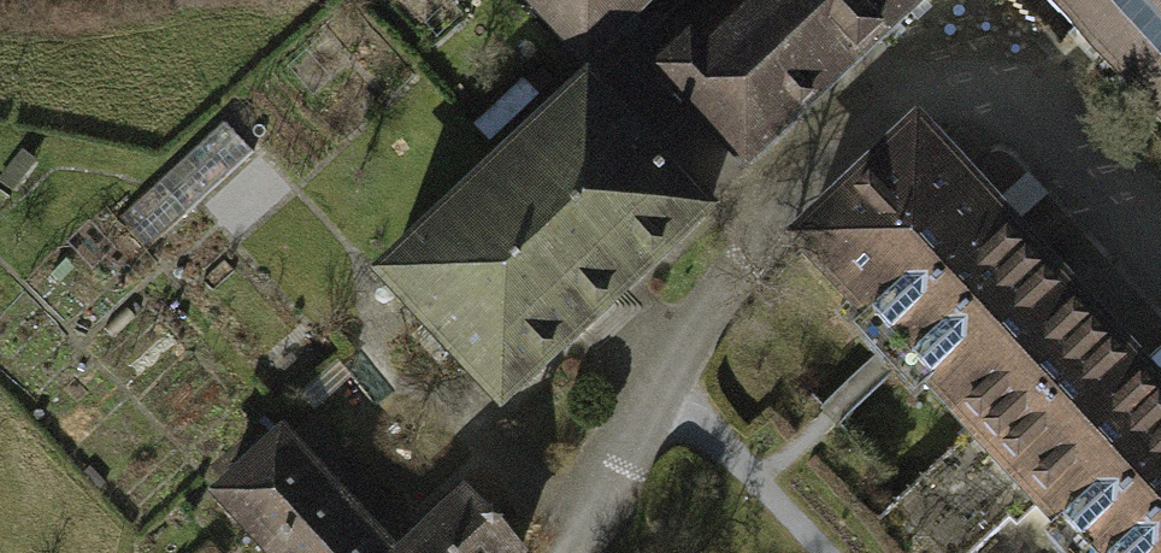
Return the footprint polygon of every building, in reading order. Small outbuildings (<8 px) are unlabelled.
[(583,60),(648,0),(529,0),(583,60)] [(818,0),(772,0),(705,63),(690,47),(660,75),(744,166),(867,53),(818,0)] [(867,53),(923,0),(818,0),(867,53)] [(1160,122),(1160,0),(1048,0),(1160,122)] [(587,93),(385,281),(501,405),(703,218),(587,93)] [(227,118),(113,220),(144,254),(259,153),(227,118)] [(789,238),(981,447),(1104,334),(912,125),(789,238)] [(1104,334),(981,447),(1076,552),(1160,552),(1160,396),(1104,334)] [(403,538),(291,416),(213,488),(273,552),(387,552),(403,538)] [(455,488),(403,538),(387,552),(505,552),(511,547),(455,488)]
